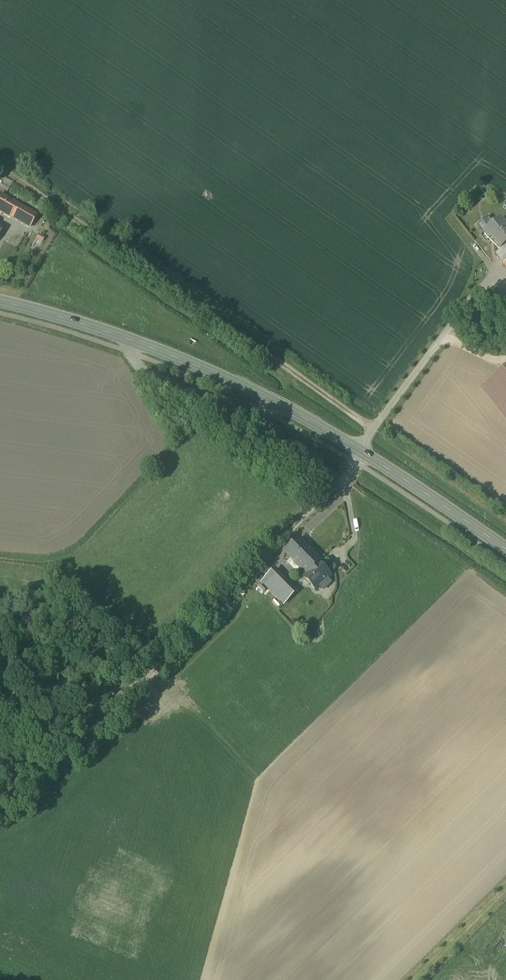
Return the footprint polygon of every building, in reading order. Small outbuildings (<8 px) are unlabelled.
[(1,196),(0,197),(0,211),(9,217),(10,216),(16,205),(1,196)] [(36,216),(16,205),(10,216),(29,227),(36,216)] [(486,237),(505,261),(505,220),(486,237)] [(322,560),(301,538),(286,553),(307,574),(308,575),(319,563),(322,560)] [(331,576),(319,563),(308,575),(307,574),(304,577),(317,590),(321,586),(324,590),(331,583),(327,580),(331,576)] [(296,592),(275,572),(266,580),(287,601),(296,592)]
